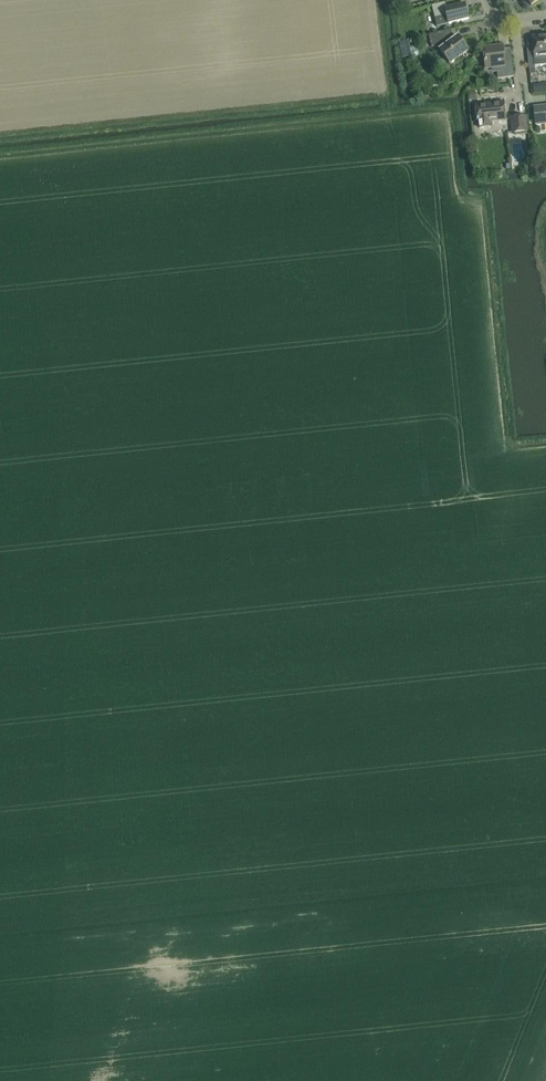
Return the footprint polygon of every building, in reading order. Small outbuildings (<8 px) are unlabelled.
[(449,24),(469,19),(465,4),(447,9),(445,2),(431,5),(435,18),(437,27),(449,24)] [(454,40),(452,38),(450,30),(429,35),(432,48),(437,46),(450,64),(468,51),(458,37),(454,40)] [(528,53),(530,75),(537,74),(536,66),(545,65),(545,50),(544,36),(532,37),(534,52),(528,53)] [(505,59),(503,45),(485,48),(486,55),(484,56),(486,69),(497,68),(498,79),(514,77),(514,72),(512,58),(505,59)] [(491,127),(491,121),(506,120),(504,102),(492,103),(492,104),(476,106),(477,123),(479,123),(479,129),(491,127)] [(534,107),(535,125),(545,124),(545,106),(534,107)] [(513,133),(527,131),(525,117),(511,118),(513,133)]
